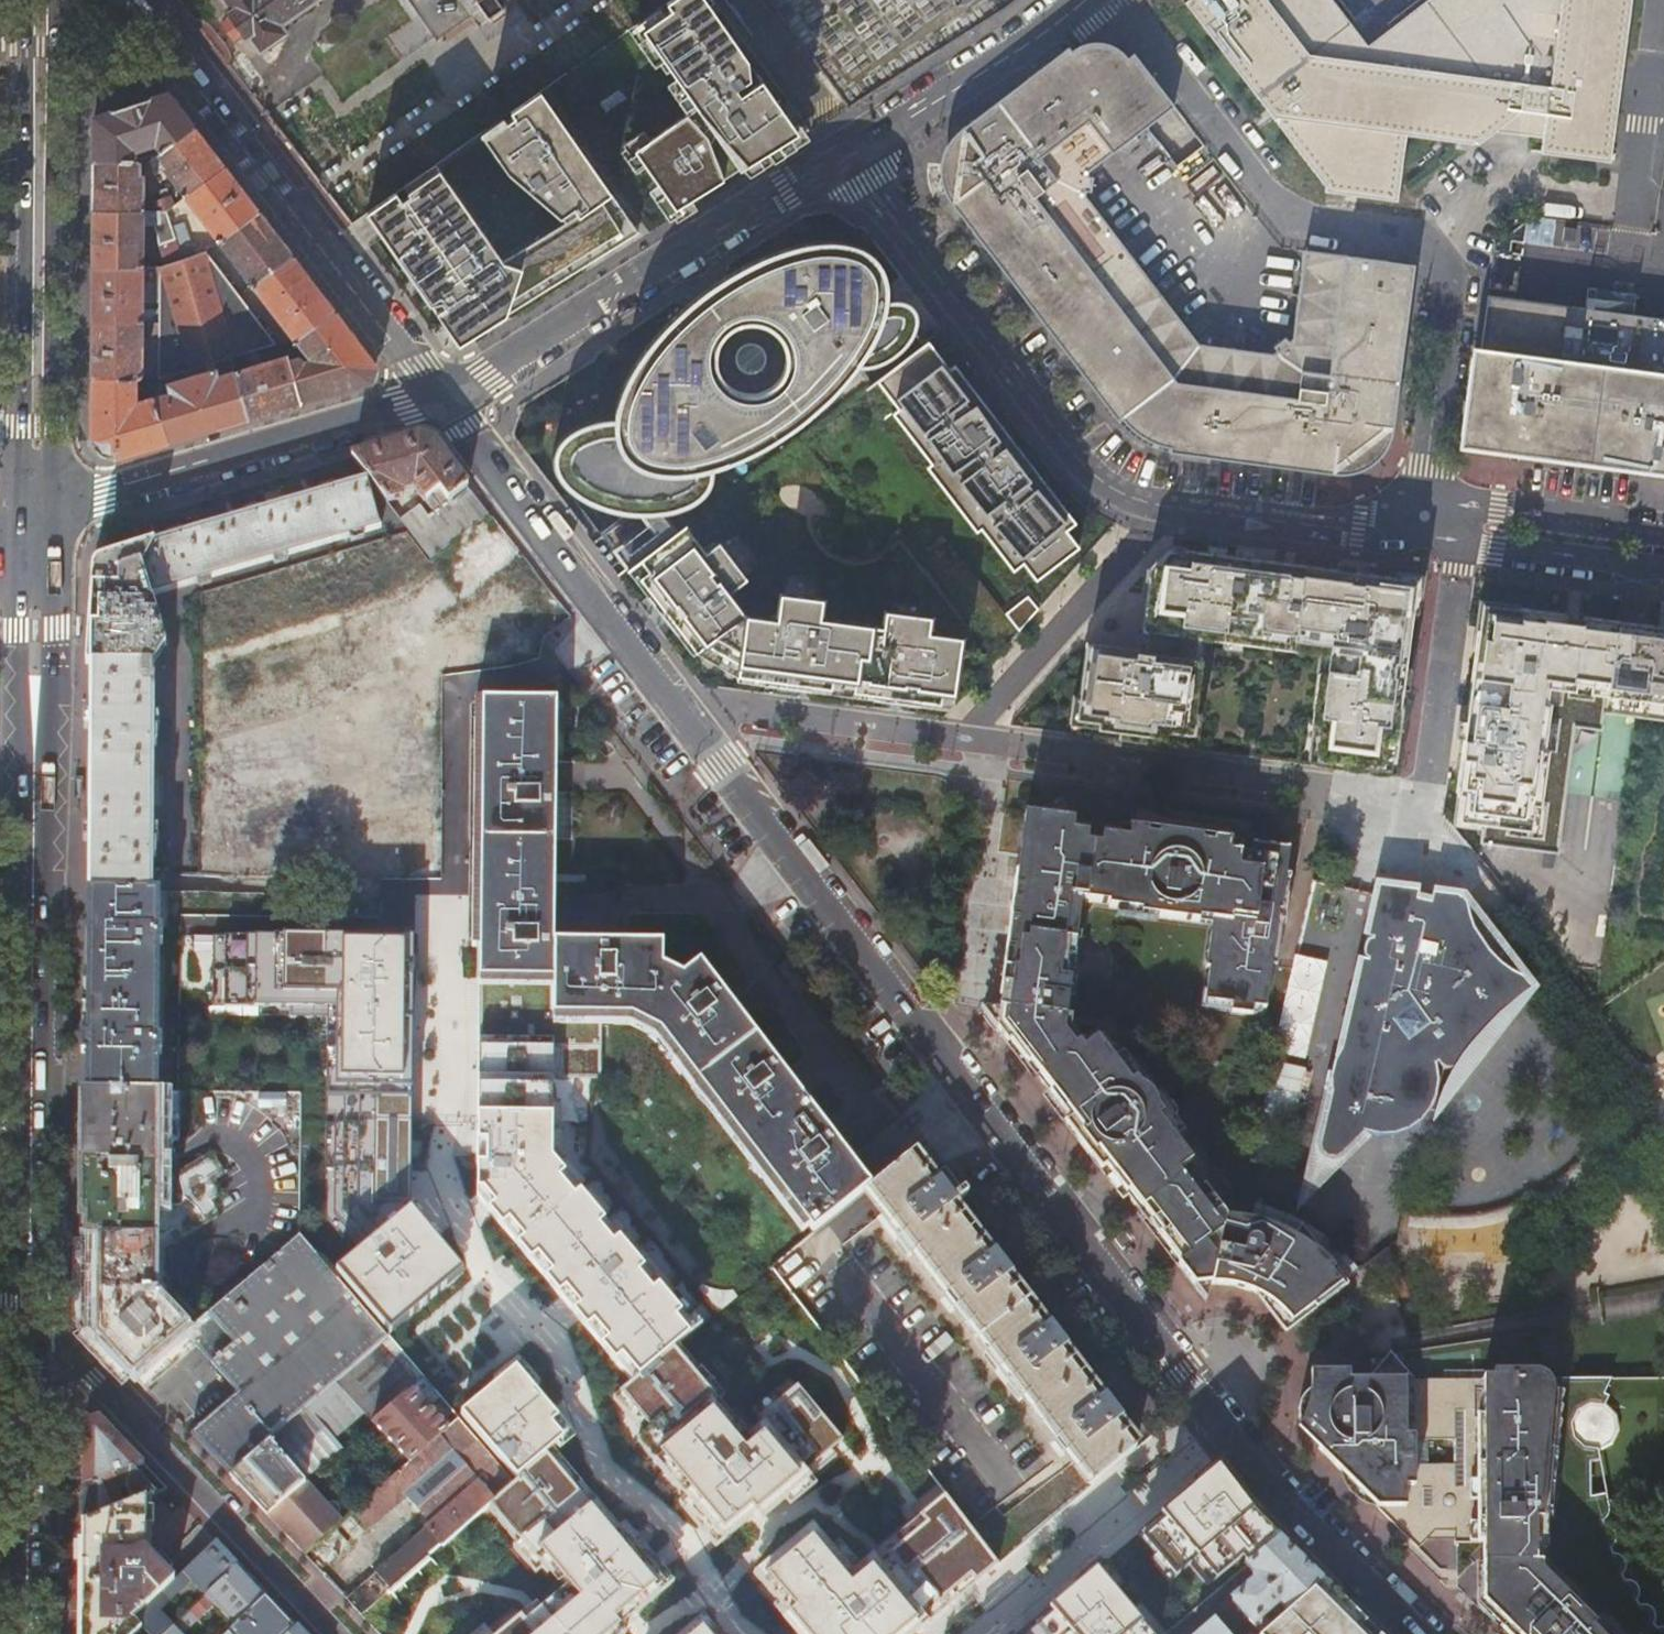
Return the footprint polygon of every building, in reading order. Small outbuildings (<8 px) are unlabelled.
[(229,10),(227,11),(229,14),(242,33),(244,35),(246,34),(259,51),(285,31),(280,24),(314,0),(222,0),(229,10)] [(634,151),(675,209),(764,154),(798,133),(708,0),(672,0),(669,2),(673,9),(645,29),(699,106),(634,151)] [(1188,5),(1325,186),(1324,192),(1398,202),(1407,135),(1469,144),(1481,133),(1507,111),(1541,115),(1538,141),(1536,152),(1608,162),(1630,0),(1429,0),(1370,46),(1334,0),(1194,0),(1188,5)] [(242,33),(229,14),(221,20),(234,38),(242,33)] [(1116,44),(1110,42),(1099,41),(1089,43),(1077,45),(1073,38),(1047,58),(966,123),(953,136),(946,145),(941,156),(939,166),(939,172),(940,179),(943,191),(949,201),(1120,425),(1130,434),(1141,442),(1156,449),(1167,452),(1336,475),(1346,475),(1355,473),(1363,470),(1367,468),(1371,465),(1377,460),(1383,453),(1388,444),(1391,435),(1414,268),(1309,255),(1296,342),(1290,345),(1286,341),(1276,347),(1279,352),(1274,356),(1201,346),(1088,197),(1089,191),(1095,192),(1098,178),(1091,178),(1091,174),(1180,103),(1141,53),(1133,57),(1127,51),(1116,44)] [(436,165),(367,213),(458,344),(496,321),(596,259),(638,233),(540,92),(511,113),(515,118),(485,139),(509,173),(564,220),(504,262),(436,165)] [(94,160),(133,161),(133,151),(154,145),(160,152),(193,127),(167,93),(130,105),(94,117),(94,160)] [(1507,111),(1481,133),(1538,141),(1541,115),(1507,111)] [(193,127),(160,152),(157,154),(166,167),(164,169),(185,197),(224,168),(208,147),(193,127)] [(982,150),(968,131),(958,138),(953,147),(950,157),(948,166),(948,175),(948,183),(951,191),(955,191),(956,192),(959,194),(960,197),(976,186),(982,150)] [(93,210),(141,211),(141,172),(138,172),(138,165),(144,166),(144,161),(133,161),(94,160),(93,210)] [(224,168),(185,197),(219,241),(258,212),(241,190),(224,168)] [(1226,237),(1248,215),(1226,193),(1205,215),(1226,237)] [(161,199),(166,211),(172,206),(168,197),(161,199)] [(154,202),(157,211),(166,211),(161,199),(154,202)] [(157,211),(141,211),(93,210),(93,266),(141,266),(142,223),(170,223),(166,211),(157,211)] [(275,235),(258,212),(219,241),(253,285),(291,256),(275,235)] [(182,259),(173,232),(162,236),(171,263),(182,259)] [(1035,579),(1079,546),(1066,529),(1076,521),(1032,465),(981,398),(955,363),(950,367),(928,340),(924,343),(915,331),(914,329),(914,327),(913,325),(913,312),(913,310),(912,308),(911,307),(910,306),(909,305),(907,305),(891,303),(888,302),(886,300),(885,298),(885,295),(885,290),(885,286),(886,282),(885,279),(885,275),(884,272),(882,269),(880,265),(877,262),(874,259),(872,257),(868,253),(863,250),(859,248),(851,246),(843,243),(833,242),(826,242),(813,242),(803,245),(794,247),(776,252),(761,259),(749,265),(736,271),(711,287),(690,303),(665,326),(647,347),(632,369),(628,377),(623,406),(621,411),(618,415),(613,417),(590,422),(580,426),(571,432),(563,438),(560,444),(556,452),(554,460),(556,468),(560,475),(565,482),(573,491),(584,498),(607,508),(628,512),(645,515),(661,515),(670,514),(678,511),(688,505),(702,496),(707,491),(710,483),(712,472),(713,468),(715,465),(719,462),(724,460),(730,458),(747,454),(756,451),(765,447),(794,427),(819,407),(827,400),(834,393),(839,386),(847,371),(850,368),(851,366),(853,365),(854,365),(856,365),(857,366),(858,367),(871,384),(876,380),(897,407),(892,411),(930,462),(925,465),(975,531),(980,528),(1013,570),(1022,562),(1035,579)] [(291,256),(253,285),(295,341),(297,339),(333,312),(311,283),(291,256)] [(141,266),(93,266),(92,322),(141,323),(141,279),(159,279),(159,266),(141,266)] [(289,360),(302,401),(336,391),(370,381),(374,366),(354,340),(333,312),(297,339),(311,359),(302,362),(298,358),(289,360)] [(141,323),(92,322),(92,377),(140,378),(141,336),(150,336),(150,378),(157,378),(158,323),(141,323)] [(1482,339),(1467,448),(1663,474),(1663,360),(1482,339)] [(234,371),(248,417),(276,409),(302,401),(289,360),(288,356),(234,371)] [(234,371),(231,358),(207,365),(209,372),(211,378),(234,371)] [(155,397),(168,441),(203,431),(248,417),(234,371),(211,378),(209,372),(171,385),(172,392),(156,397),(155,397)] [(155,397),(156,397),(157,378),(150,378),(140,378),(92,377),(92,441),(115,457),(168,441),(155,397)] [(412,488),(453,539),(487,513),(434,442),(417,434),(350,454),(384,500),(400,496),(398,490),(412,488)] [(87,886),(150,887),(150,657),(139,656),(139,604),(148,604),(148,593),(375,526),(362,481),(332,490),(331,485),(324,487),(316,489),(318,494),(254,512),(253,507),(247,509),(240,511),(241,517),(179,537),(176,530),(170,532),(164,534),(166,539),(101,558),(89,571),(87,886)] [(396,517),(402,524),(420,511),(414,503),(396,517)] [(675,533),(641,559),(640,560),(648,570),(640,576),(651,592),(648,594),(677,632),(680,629),(696,650),(706,643),(740,662),(738,675),(765,678),(764,683),(810,689),(810,684),(831,687),(833,676),(855,678),(854,691),(874,693),(873,698),(919,704),(919,699),(940,702),(941,691),(954,692),(961,636),(928,632),(930,615),(885,610),(883,625),(820,617),(822,597),(780,592),(777,618),(746,614),(729,592),(747,577),(719,541),(706,551),(686,525),(675,533)] [(948,538),(924,556),(994,646),(1017,628),(1005,613),(948,538)] [(1340,558),(1171,539),(1153,559),(1145,616),(1185,621),(1328,638),(1340,558)] [(1311,763),(1412,777),(1440,571),(1362,561),(1340,558),(1328,638),(1311,763)] [(451,636),(483,677),(536,635),(504,595),(451,636)] [(1028,596),(1005,613),(1017,628),(1019,630),(1038,609),(1028,596)] [(1482,603),(1456,795),(1463,796),(1460,821),(1484,824),(1481,845),(1558,855),(1575,729),(1601,732),(1604,714),(1663,722),(1663,627),(1482,603)] [(341,635),(206,664),(215,707),(393,668),(382,614),(338,623),(341,635)] [(1070,732),(1167,745),(1185,621),(1145,616),(1142,643),(1084,636),(1070,732)] [(693,653),(696,650),(680,629),(677,632),(693,653)] [(706,643),(696,650),(738,675),(740,662),(706,643)] [(765,678),(738,675),(738,680),(764,683),(765,678)] [(810,684),(810,689),(873,698),(874,693),(854,691),(855,678),(833,676),(831,687),(810,684)] [(919,699),(919,704),(948,708),(953,703),(954,692),(941,691),(940,702),(919,699)] [(657,1037),(810,1235),(865,1190),(872,1185),(697,960),(678,974),(650,962),(659,935),(556,892),(556,702),(481,701),(478,976),(552,976),(552,1014),(603,1015),(629,1020),(657,1037)] [(1103,1026),(1064,1021),(1066,1006),(1075,935),(1076,926),(1077,918),(1081,916),(1089,912),(1091,908),(1091,905),(1107,907),(1107,913),(1115,913),(1140,916),(1140,919),(1155,921),(1208,927),(1201,971),(1206,971),(1202,1002),(1228,1006),(1227,1014),(1261,1019),(1268,968),(1276,914),(1279,914),(1284,879),(1287,855),(1250,850),(1186,842),(1174,840),(1152,838),(1131,835),(1062,826),(1061,818),(1054,809),(1044,805),(1043,822),(1022,820),(998,1009),(976,1005),(1004,1041),(1006,1044),(1008,1043),(1023,1063),(1035,1078),(1046,1093),(1044,1094),(1079,1139),(1085,1147),(1151,1090),(1135,1070),(1134,1072),(1116,1050),(1119,1047),(1103,1026)] [(1068,805),(1054,809),(1061,818),(1071,815),(1068,805)] [(1137,830),(1131,835),(1152,838),(1174,840),(1168,834),(1162,832),(1155,830),(1148,830),(1137,830)] [(1196,837),(1186,842),(1250,850),(1249,847),(1242,844),(1227,839),(1205,836),(1196,837)] [(1276,914),(1268,968),(1273,969),(1279,934),(1282,927),(1289,880),(1284,879),(1279,914),(1276,914)] [(1377,888),(1419,892),(1420,888),(1373,881),(1370,895),(1359,938),(1364,939),(1377,888)] [(87,886),(84,1089),(156,1090),(156,1052),(160,1052),(160,1037),(156,1037),(157,943),(161,943),(161,926),(157,926),(158,887),(150,887),(87,886)] [(1458,1050),(1467,1039),(1476,1028),(1487,1019),(1498,1010),(1510,1003),(1526,994),(1531,989),(1462,897),(1432,893),(1430,905),(1419,903),(1419,892),(1377,888),(1364,939),(1371,941),(1365,944),(1362,950),(1361,954),(1361,957),(1364,962),(1359,961),(1338,1043),(1339,1048),(1334,1054),(1331,1057),(1329,1061),(1327,1065),(1325,1069),(1324,1071),(1324,1074),(1323,1078),(1322,1082),(1322,1087),(1323,1091),(1323,1095),(1325,1102),(1322,1104),(1312,1144),(1312,1146),(1312,1147),(1312,1149),(1312,1150),(1312,1152),(1312,1153),(1313,1154),(1313,1156),(1314,1157),(1315,1158),(1316,1159),(1317,1160),(1318,1161),(1319,1162),(1320,1163),(1322,1164),(1323,1164),(1324,1165),(1326,1165),(1327,1165),(1329,1165),(1330,1165),(1332,1165),(1333,1165),(1335,1164),(1336,1164),(1337,1163),(1338,1162),(1340,1161),(1341,1160),(1342,1159),(1342,1158),(1343,1157),(1344,1155),(1344,1154),(1345,1152),(1358,1141),(1363,1142),(1366,1143),(1369,1143),(1374,1144),(1384,1143),(1393,1141),(1402,1138),(1411,1133),(1418,1126),(1424,1118),(1428,1110),(1431,1100),(1433,1091),(1432,1081),(1430,1071),(1437,1071),(1442,1078),(1451,1062),(1458,1050)] [(1451,1062),(1442,1078),(1440,1081),(1432,1103),(1428,1126),(1432,1128),(1535,995),(1539,989),(1466,893),(1432,888),(1432,893),(1462,897),(1531,989),(1526,994),(1510,1003),(1498,1010),(1487,1019),(1476,1028),(1467,1039),(1458,1050),(1451,1062)] [(1154,928),(1155,921),(1140,919),(1140,916),(1115,913),(1114,922),(1154,928)] [(723,924),(720,919),(710,927),(717,937),(721,930),(723,924)] [(1075,935),(1066,1006),(1072,1007),(1075,982),(1078,977),(1082,968),(1082,958),(1079,948),(1082,927),(1076,926),(1075,935)] [(353,1238),(326,1261),(383,1326),(403,1310),(409,1317),(446,1286),(440,1279),(460,1263),(412,1206),(412,935),(212,933),(212,1005),(335,1007),(332,1215),(353,1238)] [(1267,1050),(1296,1058),(1323,964),(1294,956),(1267,1050)] [(1353,960),(1325,1069),(1327,1065),(1329,1061),(1331,1057),(1334,1054),(1339,1048),(1338,1043),(1359,961),(1353,960)] [(1206,971),(1201,971),(1196,1010),(1227,1014),(1228,1006),(1202,1002),(1206,971)] [(552,976),(478,976),(479,1196),(634,1382),(621,1393),(652,1430),(639,1440),(724,1542),(758,1513),(763,1519),(814,1477),(808,1471),(845,1440),(800,1385),(761,1417),(766,1422),(750,1436),(698,1373),(702,1370),(680,1344),(699,1329),(557,1143),(557,1076),(603,1076),(603,1015),(552,1014),(552,976)] [(1006,1044),(1004,1041),(998,1045),(1029,1083),(1033,1079),(1022,1064),(1006,1044)] [(1008,1043),(1006,1044),(1022,1064),(1023,1063),(1008,1043)] [(1022,1064),(1033,1079),(1035,1078),(1023,1063),(1022,1064)] [(1290,1324),(1338,1286),(1329,1275),(1332,1271),(1312,1250),(1304,1243),(1291,1235),(1271,1226),(1236,1218),(1222,1217),(1230,1190),(1198,1137),(1203,1133),(1207,1128),(1214,1113),(1217,1107),(1217,1101),(1233,1104),(1238,1083),(1240,1065),(1197,1063),(1196,1080),(1194,1088),(1191,1095),(1187,1101),(1183,1108),(1173,1117),(1157,1097),(1154,1093),(1151,1090),(1085,1147),(1091,1155),(1103,1169),(1104,1168),(1127,1199),(1126,1200),(1137,1214),(1139,1213),(1177,1261),(1174,1263),(1180,1271),(1205,1304),(1209,1286),(1216,1286),(1233,1288),(1247,1292),(1255,1296),(1260,1298),(1274,1308),(1278,1311),(1290,1324)] [(1143,1070),(1135,1070),(1151,1090),(1156,1086),(1143,1070)] [(1295,1211),(1369,1143),(1366,1143),(1363,1142),(1358,1141),(1345,1152),(1344,1154),(1344,1155),(1343,1157),(1342,1158),(1342,1159),(1341,1160),(1340,1161),(1338,1162),(1337,1163),(1336,1164),(1335,1164),(1333,1165),(1332,1165),(1330,1165),(1329,1165),(1327,1165),(1326,1165),(1324,1165),(1323,1164),(1322,1164),(1320,1163),(1319,1162),(1318,1161),(1317,1160),(1316,1159),(1315,1158),(1314,1157),(1313,1156),(1313,1154),(1312,1153),(1312,1152),(1312,1150),(1312,1149),(1312,1147),(1312,1146),(1312,1144),(1322,1104),(1325,1102),(1323,1095),(1323,1091),(1322,1087),(1322,1082),(1323,1078),(1324,1074),(1324,1071),(1320,1070),(1295,1211)] [(1035,1078),(1033,1079),(1044,1094),(1046,1093),(1035,1078)] [(84,1089),(84,1106),(83,1322),(133,1375),(182,1332),(198,1319),(165,1286),(166,1242),(191,1229),(216,1214),(210,1204),(221,1198),(211,1181),(222,1174),(209,1152),(172,1176),(156,1178),(156,1147),(165,1147),(168,1090),(156,1090),(84,1089)] [(1157,1097),(1173,1117),(1175,1109),(1162,1093),(1157,1097)] [(1079,1139),(1044,1094),(1039,1097),(1074,1142),(1079,1139)] [(1066,1450),(1092,1482),(1093,1484),(1136,1449),(1115,1422),(1123,1417),(1104,1391),(1095,1397),(1060,1350),(1067,1344),(1049,1321),(1042,1328),(1002,1275),(1009,1269),(992,1246),(984,1251),(949,1207),(965,1195),(961,1190),(950,1198),(940,1187),(937,1188),(928,1178),(910,1153),(872,1185),(865,1190),(892,1225),(900,1235),(915,1255),(945,1294),(949,1299),(954,1305),(987,1347),(1003,1368),(1022,1393),(1055,1435),(1060,1443),(1066,1450)] [(1121,1203),(1126,1200),(1103,1169),(1091,1155),(1086,1159),(1121,1203)] [(950,1198),(961,1190),(943,1166),(928,1178),(937,1188),(940,1187),(950,1198)] [(1103,1169),(1126,1200),(1127,1199),(1104,1168),(1103,1169)] [(1139,1213),(1137,1214),(1174,1263),(1177,1261),(1139,1213)] [(1177,1273),(1180,1271),(1174,1263),(1137,1214),(1133,1217),(1177,1273)] [(900,1235),(892,1225),(884,1231),(891,1242),(900,1235)] [(304,1409),(334,1383),(372,1352),(380,1345),(389,1338),(325,1265),(297,1233),(198,1319),(182,1332),(245,1399),(196,1441),(227,1474),(304,1409)] [(900,1235),(891,1242),(906,1261),(915,1255),(900,1235)] [(1338,1286),(1343,1283),(1319,1246),(1312,1250),(1332,1271),(1329,1275),(1338,1286)] [(1344,1284),(1343,1283),(1338,1286),(1290,1324),(1278,1311),(1274,1308),(1260,1298),(1255,1296),(1247,1292),(1282,1335),(1344,1288),(1344,1284)] [(946,1309),(954,1305),(949,1299),(945,1294),(938,1300),(946,1309)] [(1014,1400),(1022,1393),(1003,1368),(987,1347),(979,1354),(1014,1400)] [(334,1383),(372,1424),(409,1392),(378,1359),(372,1352),(334,1383)] [(541,1577),(549,1571),(563,1587),(521,1623),(517,1618),(498,1633),(619,1633),(621,1632),(616,1626),(662,1586),(589,1501),(583,1507),(551,1470),(557,1465),(544,1450),(570,1428),(514,1363),(458,1412),(516,1480),(490,1503),(521,1538),(513,1545),(541,1577)] [(830,1396),(851,1380),(839,1364),(817,1380),(830,1396)] [(1599,1449),(1601,1449),(1606,1447),(1610,1444),(1614,1437),(1616,1431),(1616,1424),(1613,1417),(1608,1411),(1612,1400),(1609,1396),(1614,1379),(1561,1379),(1314,1380),(1314,1388),(1310,1390),(1302,1397),(1300,1401),(1298,1406),(1297,1410),(1297,1415),(1299,1424),(1295,1427),(1317,1449),(1338,1470),(1339,1477),(1345,1491),(1356,1503),(1363,1507),(1370,1509),(1377,1509),(1417,1549),(1426,1541),(1454,1540),(1455,1545),(1484,1544),(1484,1566),(1478,1566),(1477,1609),(1499,1630),(1494,1633),(1663,1633),(1657,1625),(1632,1590),(1622,1571),(1607,1531),(1605,1521),(1602,1510),(1608,1509),(1606,1497),(1590,1498),(1590,1465),(1600,1463),(1599,1456),(1599,1449)] [(408,1463),(448,1427),(411,1389),(409,1392),(372,1424),(408,1463)] [(305,1481),(342,1449),(304,1409),(227,1474),(266,1515),(305,1481)] [(82,1478),(82,1489),(143,1463),(99,1417),(82,1424),(82,1478)] [(459,1418),(448,1427),(408,1463),(352,1512),(368,1528),(402,1498),(422,1521),(439,1541),(473,1511),(477,1515),(485,1508),(513,1483),(508,1477),(479,1442),(459,1418)] [(74,1478),(82,1478),(82,1424),(74,1424),(74,1478)] [(1059,1456),(1066,1450),(1060,1443),(1055,1435),(1048,1442),(1059,1456)] [(149,1498),(169,1490),(143,1463),(82,1489),(81,1505),(81,1524),(126,1507),(122,1491),(126,1489),(131,1491),(136,1503),(149,1498)] [(1278,1537),(1248,1508),(1217,1468),(1138,1533),(1175,1578),(1197,1559),(1215,1581),(1240,1560),(1246,1565),(1278,1537)] [(304,1555),(340,1522),(305,1481),(266,1515),(304,1555)] [(805,1633),(912,1633),(998,1563),(945,1493),(919,1514),(925,1521),(878,1560),(872,1553),(852,1570),(813,1522),(760,1566),(793,1607),(787,1612),(805,1633)] [(140,1627),(132,1620),(176,1579),(145,1547),(149,1498),(136,1503),(126,1507),(81,1524),(81,1593),(81,1633),(132,1633),(140,1627)] [(439,1541),(422,1521),(409,1533),(415,1539),(345,1598),(361,1615),(386,1593),(443,1544),(439,1541)] [(1320,1579),(1278,1537),(1246,1565),(1257,1577),(1232,1599),(1259,1633),(1320,1579)] [(266,1593),(239,1564),(198,1601),(175,1622),(172,1625),(163,1633),(180,1633),(191,1625),(200,1633),(208,1633),(214,1628),(203,1615),(215,1605),(221,1611),(217,1614),(226,1623),(230,1619),(233,1623),(266,1593)] [(1096,1568),(1016,1633),(1150,1633),(1096,1568)] [(140,1627),(147,1633),(163,1633),(172,1625),(160,1612),(170,1603),(166,1598),(183,1583),(178,1577),(176,1579),(132,1620),(140,1627)] [(1320,1579),(1259,1633),(1258,1633),(1375,1633),(1320,1579)] [(175,1622),(198,1601),(194,1596),(171,1618),(175,1622)] [(296,1624),(279,1606),(251,1632),(253,1633),(285,1633),(289,1631),(296,1624)] [(1214,1618),(1196,1633),(1228,1633),(1214,1618)] [(695,1620),(678,1633),(707,1633),(695,1620)]
